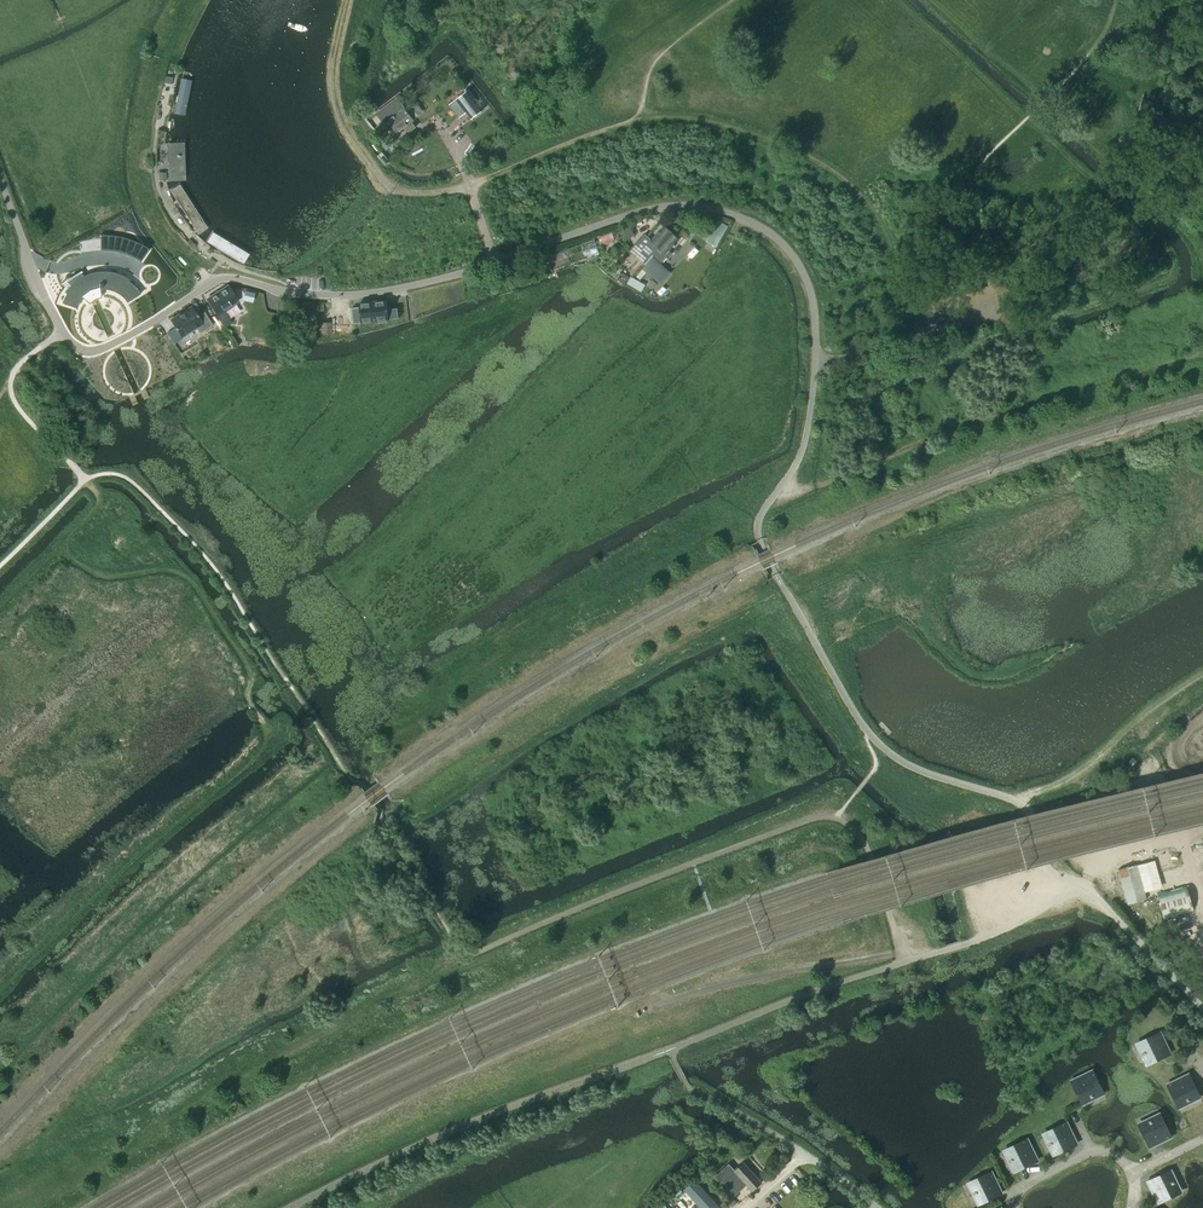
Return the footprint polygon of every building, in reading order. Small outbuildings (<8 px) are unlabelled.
[(184,78),(175,118),(185,120),(194,81),(184,78)] [(469,89),(449,105),(459,118),(467,112),(472,118),(484,109),(469,89)] [(396,96),(376,112),(378,116),(379,116),(388,129),(392,126),(397,133),(405,127),(409,132),(415,127),(412,122),(414,120),(404,108),(399,100),(396,96)] [(366,117),(361,121),(365,127),(370,122),(369,121),(366,117)] [(171,143),(172,180),(189,180),(187,142),(171,143)] [(173,190),(201,234),(210,228),(182,184),(173,190)] [(729,225),(719,219),(707,240),(717,246),(729,225)] [(645,235),(637,244),(644,250),(647,253),(651,256),(652,255),(672,232),(664,225),(651,240),(645,235)] [(209,242),(246,264),(252,254),(214,232),(209,242)] [(612,232),(601,237),(603,243),(608,244),(612,243),(615,238),(612,232)] [(672,232),(652,255),(661,262),(671,252),(669,250),(679,238),(672,232)] [(100,235),(100,250),(101,250),(107,250),(113,251),(119,252),(124,253),(129,255),(135,258),(140,261),(141,262),(149,249),(143,245),(136,242),(129,239),(122,237),(115,236),(107,235),(100,235)] [(190,239),(187,242),(193,248),(196,245),(190,239)] [(644,250),(637,257),(641,260),(645,264),(651,256),(647,253),(644,250)] [(646,265),(643,268),(661,284),(662,282),(670,273),(651,256),(645,264),(646,265)] [(641,260),(630,273),(634,276),(645,264),(641,260)] [(550,263),(542,266),(544,272),(545,274),(552,271),(550,263)] [(643,269),(637,276),(640,279),(646,272),(643,269)] [(66,293),(61,303),(73,307),(74,303),(76,300),(78,297),(80,295),(82,293),(84,291),(87,289),(90,287),(93,286),(96,286),(99,285),(99,287),(102,287),(102,285),(105,285),(107,285),(111,286),(114,287),(117,288),(119,289),(122,291),(125,293),(127,295),(128,297),(130,300),(140,294),(139,292),(138,290),(135,287),(133,285),(130,282),(127,280),(129,279),(126,277),(122,275),(119,274),(116,273),(113,272),(109,271),(106,271),(102,271),(97,271),(92,272),(89,273),(83,276),(81,272),(82,272),(81,271),(72,277),(73,278),(66,282),(70,285),(67,288),(64,292),(65,293),(65,292),(66,293)] [(645,285),(631,276),(627,283),(641,292),(645,285)] [(207,299),(217,314),(237,301),(227,286),(207,299)] [(360,307),(352,308),(354,323),(377,321),(379,323),(387,322),(388,319),(399,318),(398,308),(388,309),(387,300),(359,303),(360,307)] [(308,315),(309,315),(309,311),(321,311),(323,311),(323,309),(323,305),(309,305),(309,304),(309,302),(300,302),(300,315),(308,315)] [(192,307),(170,320),(181,338),(197,328),(200,333),(212,325),(204,311),(198,315),(192,307)] [(317,316),(309,315),(308,315),(300,315),(299,329),(316,330),(317,316)] [(225,316),(218,320),(223,327),(229,322),(225,316)] [(331,322),(320,322),(320,333),(332,333),(331,322)] [(1119,869),(1128,904),(1147,898),(1138,864),(1119,869)] [(1140,1045),(1148,1061),(1162,1054),(1163,1057),(1171,1053),(1160,1031),(1153,1035),(1154,1038),(1140,1045)] [(1077,1086),(1084,1101),(1100,1093),(1093,1079),(1096,1077),(1093,1070),(1071,1080),(1074,1088),(1077,1086)] [(1173,1090),(1181,1104),(1197,1097),(1190,1082),(1192,1081),(1189,1073),(1167,1084),(1171,1091),(1173,1090)] [(1146,1140),(1150,1147),(1171,1136),(1168,1129),(1165,1130),(1158,1116),(1142,1124),(1149,1138),(1146,1140)] [(1046,1135),(1054,1151),(1068,1144),(1070,1147),(1077,1143),(1067,1122),(1059,1125),(1061,1128),(1046,1135)] [(1007,1152),(1015,1168),(1029,1161),(1030,1164),(1038,1160),(1027,1138),(1020,1142),(1021,1145),(1007,1152)] [(752,1190),(762,1182),(744,1162),(735,1170),(729,1164),(715,1176),(733,1196),(746,1184),(752,1190)] [(971,1185),(979,1200),(993,1194),(995,1196),(1002,1193),(991,1171),(984,1175),(985,1177),(971,1185)] [(1158,1203),(1165,1199),(1164,1197),(1178,1190),(1170,1174),(1156,1181),(1155,1178),(1147,1181),(1158,1203)] [(694,1179),(687,1186),(706,1207),(718,1207),(719,1207),(694,1179)]
